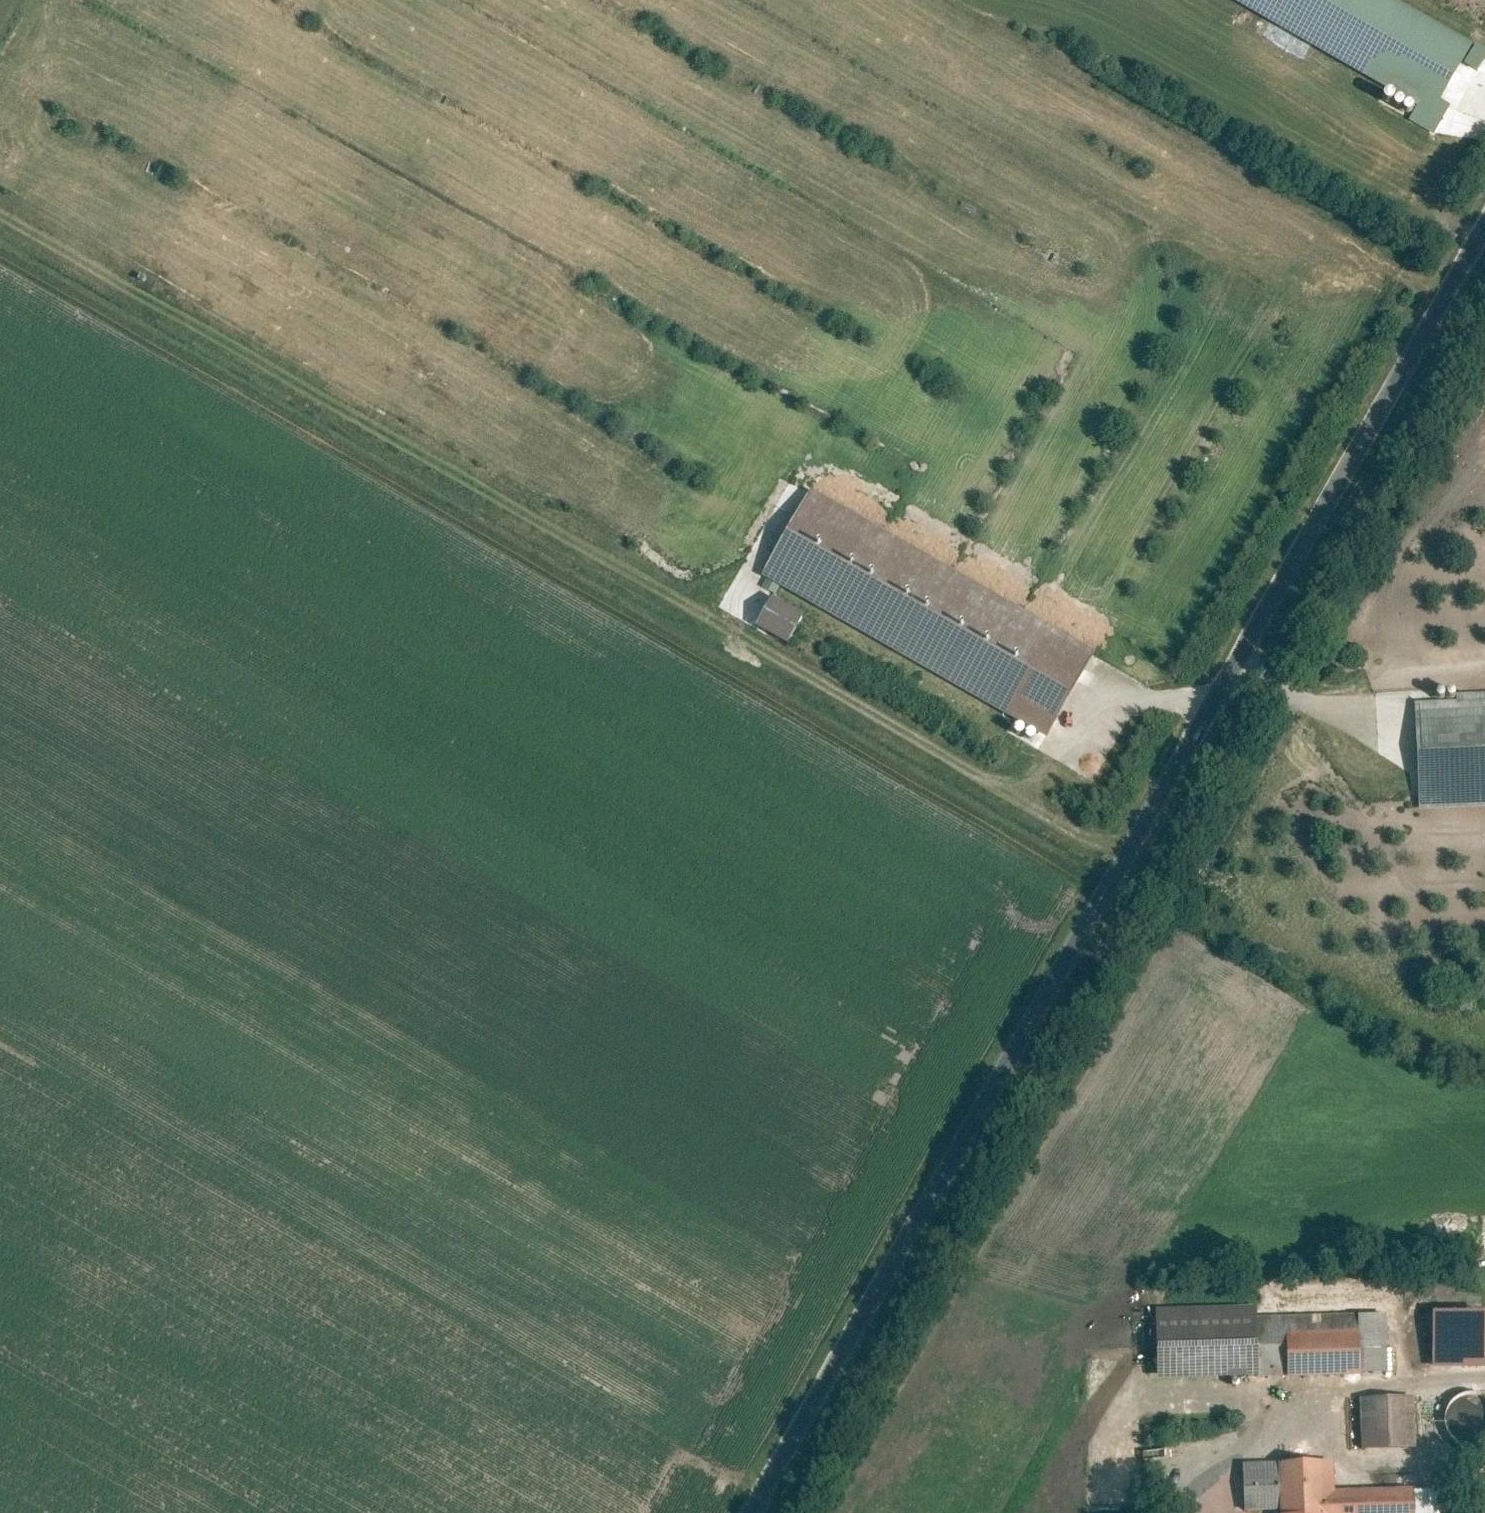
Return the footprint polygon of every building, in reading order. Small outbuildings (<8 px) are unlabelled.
[(1378,0),(1220,0),(1406,107),(1394,128),(1427,147),(1446,115),(1432,107),(1464,50),(1378,0)] [(1473,71),(1483,53),(1470,45),(1460,63),(1473,71)] [(1092,642),(819,494),(772,579),(1046,727),(1092,642)] [(764,596),(747,626),(782,645),(799,615),(764,596)] [(1423,687),(1428,803),(1484,801),(1484,685),(1423,687)] [(1148,1303),(1150,1370),(1375,1362),(1373,1315),(1245,1320),(1244,1299),(1148,1303)] [(1480,1386),(1474,1383),(1467,1383),(1461,1383),(1454,1386),(1449,1390),(1445,1395),(1442,1402),(1441,1408),(1442,1415),(1445,1421),(1449,1426),(1454,1431),(1460,1433),(1467,1434),(1474,1433),(1480,1431),(1484,1427),(1484,1390),(1480,1386)] [(1413,1402),(1360,1403),(1362,1457),(1415,1455),(1413,1402)] [(1405,1512),(1405,1485),(1320,1485),(1320,1456),(1243,1456),(1243,1496),(1271,1496),(1272,1512),(1318,1512),(1405,1512)]
